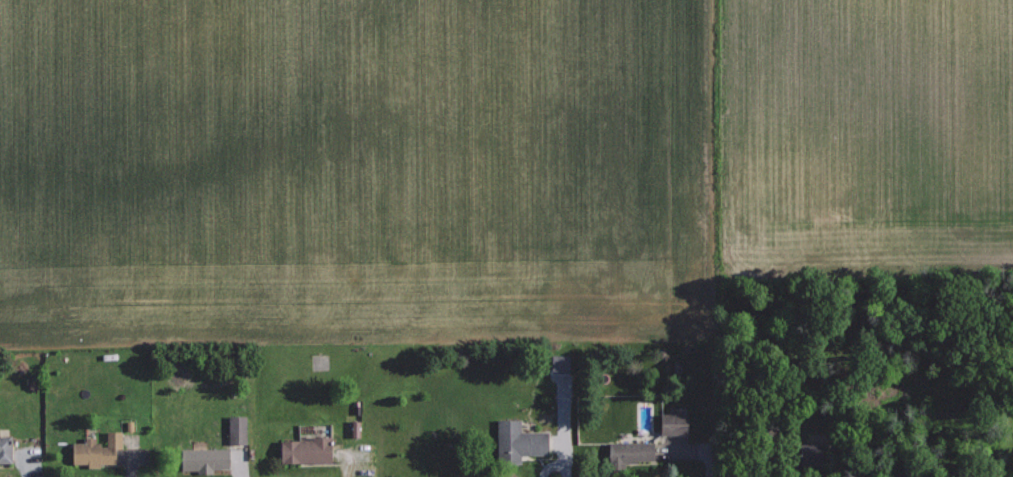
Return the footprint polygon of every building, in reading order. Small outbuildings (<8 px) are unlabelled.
[(550,372),(568,373),(568,354),(550,354),(550,372)] [(686,413),(659,413),(659,433),(685,434),(686,413)] [(245,443),(245,415),(227,416),(228,444),(245,443)] [(519,419),(496,419),(496,462),(520,462),(520,455),(546,455),(546,432),(519,432),(519,419)] [(70,464),(87,463),(87,467),(99,467),(98,463),(114,463),(113,448),(121,448),(120,431),(105,431),(105,444),(94,444),(94,437),(83,437),(83,442),(70,442),(70,464)] [(9,463),(9,436),(0,436),(0,463),(9,463)] [(329,461),(328,437),(278,439),(279,462),(329,461)] [(608,441),(608,461),(652,462),(653,442),(608,441)] [(818,444),(796,443),(796,463),(818,463),(818,444)] [(179,470),(197,470),(197,474),(212,474),(212,468),(227,468),(227,448),(179,448),(179,470)]
